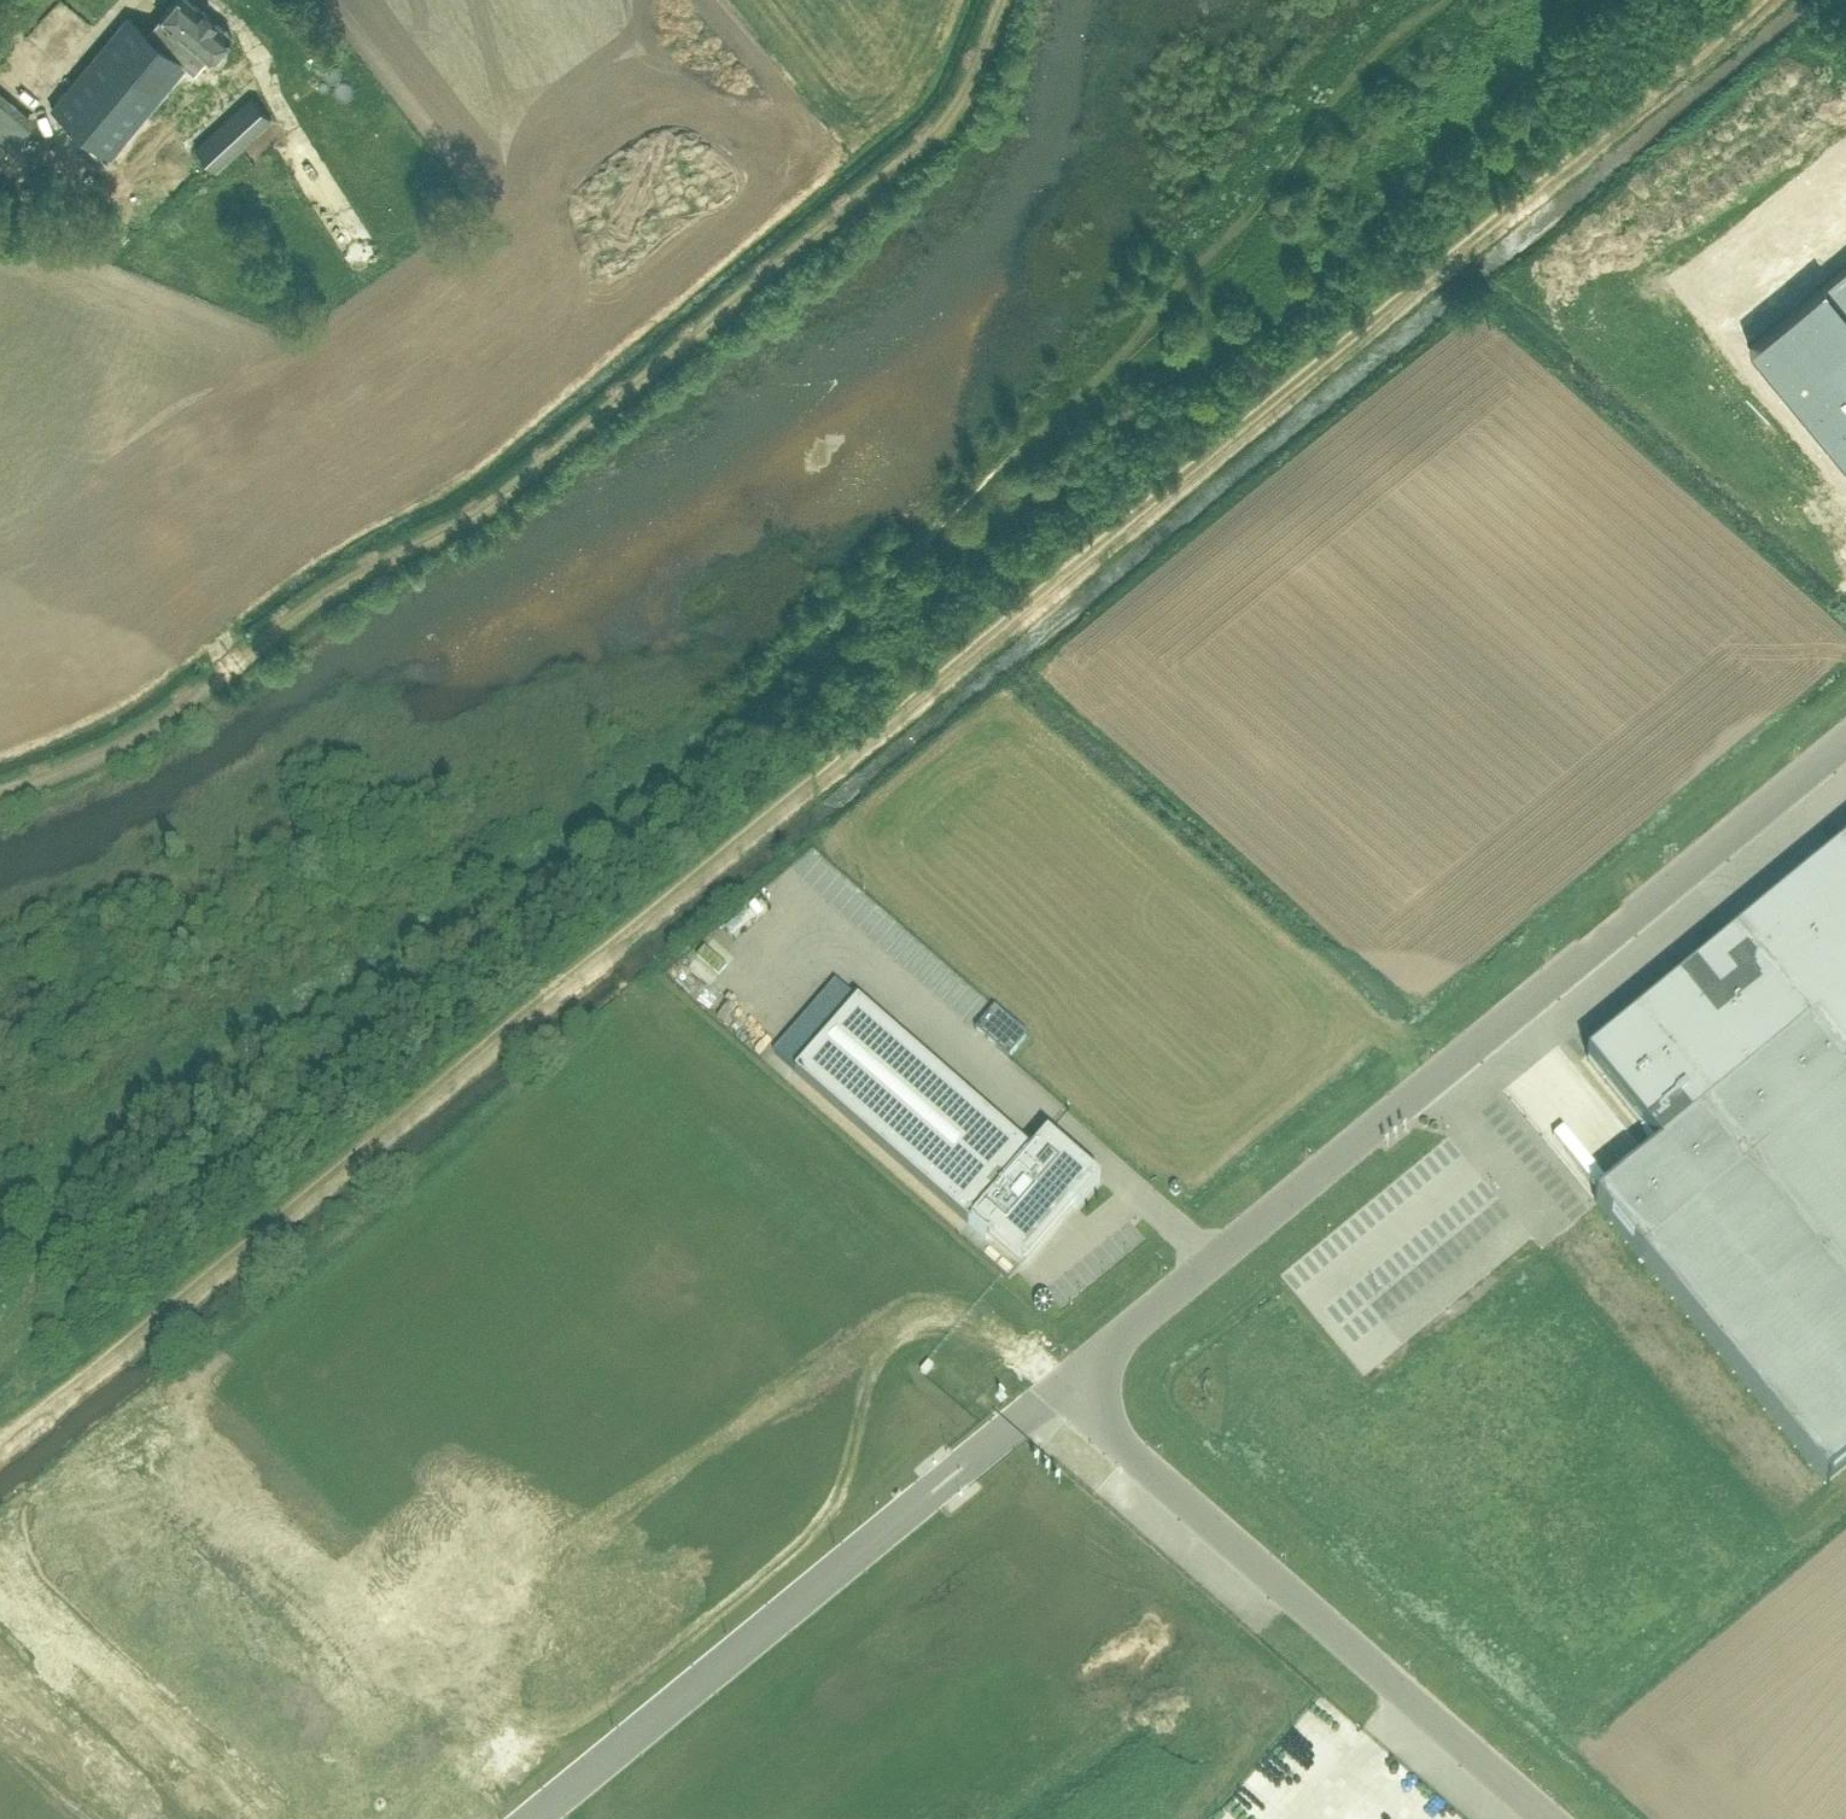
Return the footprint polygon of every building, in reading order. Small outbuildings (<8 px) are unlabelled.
[(191,0),(174,0),(159,17),(161,18),(149,32),(129,14),(51,107),(109,156),(111,154),(187,63),(182,59),(193,45),(210,58),(231,33),(191,0)] [(272,120),(250,96),(193,148),(215,172),(272,120)] [(0,141),(0,158),(8,147),(0,141)] [(1748,345),(1845,463),(1845,264),(1748,345)] [(1808,654),(1824,670),(1832,662),(1816,646),(1808,654)] [(1838,857),(1738,940),(1587,1064),(1658,1154),(1596,1205),(1826,1487),(1845,1470),(1845,851),(1838,857)] [(857,1003),(794,1074),(986,1242),(990,1237),(1021,1264),(1071,1207),(1076,1211),(1100,1184),(1047,1138),(1031,1155),(857,1003)] [(993,1009),(974,1032),(1008,1062),(1028,1039),(993,1009)] [(1601,1146),(1604,1167),(1622,1165),(1619,1144),(1601,1146)]
